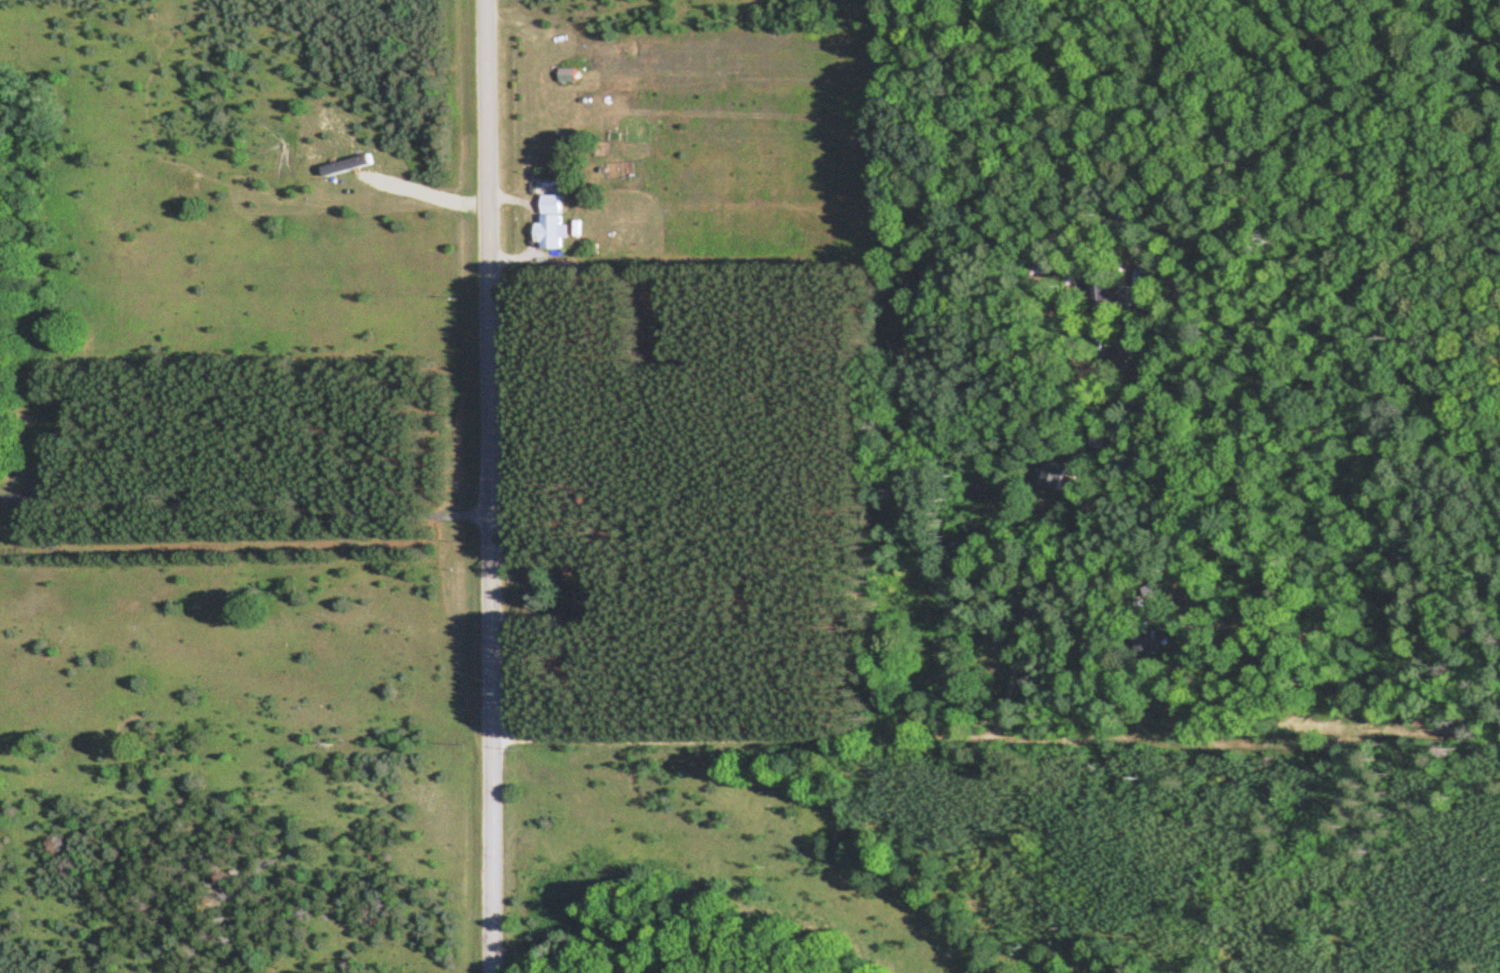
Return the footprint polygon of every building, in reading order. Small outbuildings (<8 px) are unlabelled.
[(573,68),(556,68),(556,83),(573,83),(573,68)] [(560,195),(538,195),(538,223),(532,223),(532,249),(560,249),(560,195)] [(1103,284),(1084,287),(1088,308),(1094,307),(1092,296),(1104,294),(1103,284)] [(1064,467),(1044,459),(1035,483),(1055,491),(1064,467)] [(578,603),(569,605),(572,616),(581,614),(578,603)] [(1132,630),(1132,654),(1152,654),(1152,630),(1132,630)]
